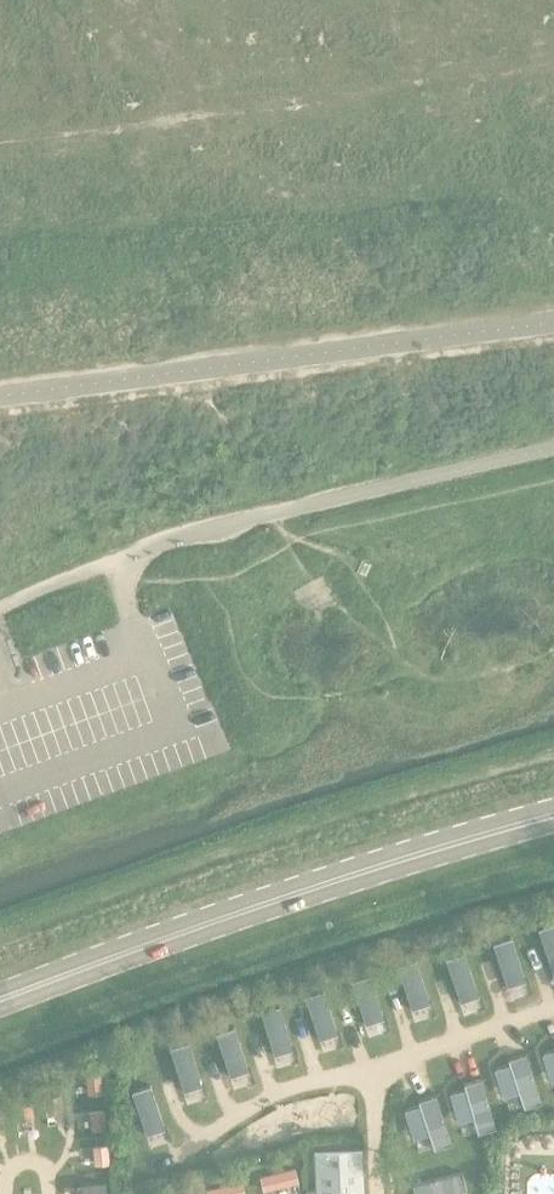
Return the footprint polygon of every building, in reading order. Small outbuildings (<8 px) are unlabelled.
[(537,927),(550,966),(553,965),(553,921),(537,927)] [(509,936),(492,942),(505,981),(522,975),(509,936)] [(462,952),(445,957),(458,997),(475,991),(462,952)] [(414,958),(396,964),(409,1003),(427,997),(414,958)] [(367,973),(350,979),(363,1019),(380,1013),(367,973)] [(321,989),(303,995),(316,1034),(334,1028),(321,989)] [(277,1004),(260,1010),(272,1049),(290,1044),(277,1004)] [(232,1026),(214,1032),(228,1071),(245,1065),(232,1026)] [(185,1041),(168,1047),(181,1086),(199,1080),(185,1041)] [(525,1049),(507,1056),(522,1102),(540,1097),(525,1049)] [(480,1077),(463,1082),(477,1131),(495,1126),(480,1077)] [(148,1084),(130,1090),(144,1129),(161,1123),(148,1084)] [(433,1093),(416,1098),(433,1147),(450,1141),(433,1093)] [(315,1193),(362,1193),(360,1147),(313,1149),(315,1193)] [(411,1183),(414,1193),(441,1193),(465,1188),(460,1170),(411,1183)]
